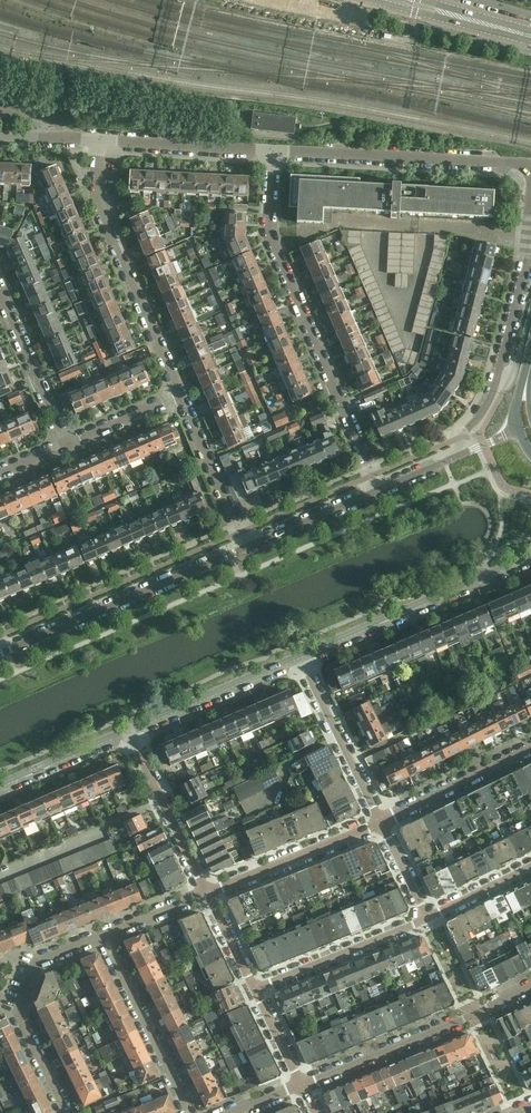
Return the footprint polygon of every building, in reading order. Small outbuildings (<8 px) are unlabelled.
[(253,113),(251,130),(294,135),(296,118),(253,113)] [(4,184),(17,185),(18,166),(17,166),(16,164),(12,164),(11,165),(5,165),(4,184)] [(30,185),(31,166),(30,166),(29,165),(25,165),(24,166),(18,166),(17,185),(30,185)] [(46,191),(64,183),(63,182),(64,181),(62,176),(61,176),(56,167),(51,169),(50,167),(42,167),(42,173),(48,189),(46,190),(46,191)] [(130,190),(143,191),(144,172),(139,172),(138,170),(134,170),(133,172),(131,171),(130,190)] [(143,191),(156,192),(157,173),(152,173),(151,171),(147,171),(145,172),(144,172),(143,191)] [(156,192),(169,193),(170,174),(165,173),(163,172),(160,172),(159,173),(157,173),(156,192)] [(169,193),(182,193),(183,174),(178,174),(176,173),(172,172),(171,174),(170,174),(169,193)] [(182,193),(195,194),(196,175),(194,174),(190,173),(188,175),(183,174),(182,193)] [(195,194),(208,195),(209,176),(208,176),(207,174),(203,174),(201,175),(196,175),(195,194)] [(208,195),(221,195),(222,177),(221,177),(220,175),(216,175),(214,176),(209,176),(208,195)] [(221,195),(234,196),(235,177),(234,177),(233,176),(228,175),(227,177),(222,177),(221,195)] [(235,177),(234,196),(248,197),(249,178),(247,178),(246,176),(241,176),(240,178),(235,177)] [(401,187),(402,184),(392,184),(392,187),(359,185),(359,180),(291,176),(289,207),(297,208),(296,223),(323,224),(323,209),(391,212),(390,218),(399,218),(400,213),(493,217),(494,192),(401,187)] [(66,188),(64,183),(46,191),(51,202),(69,195),(68,194),(69,193),(67,188),(66,188)] [(51,202),(56,214),(74,207),(73,206),(74,205),(72,200),(71,200),(69,195),(51,202)] [(130,218),(142,213),(143,207),(139,206),(127,211),(130,218)] [(27,210),(16,207),(14,213),(23,216),(27,210)] [(56,214),(61,226),(79,219),(78,217),(79,216),(77,212),(76,212),(74,207),(56,214)] [(135,232),(136,233),(153,225),(148,213),(130,220),(133,227),(132,228),(134,231),(135,232)] [(227,214),(226,227),(245,228),(245,222),(246,222),(247,217),(246,216),(246,215),(227,214)] [(166,226),(173,222),(170,217),(163,220),(166,226)] [(81,224),(79,219),(61,226),(66,238),(84,230),(84,229),(84,228),(82,224),(81,224)] [(158,237),(153,225),(136,233),(138,238),(137,239),(139,243),(140,243),(141,244),(158,237)] [(1,248),(2,247),(7,249),(14,241),(11,240),(14,231),(0,227),(0,248),(1,248)] [(226,243),(246,240),(245,237),(245,235),(246,235),(246,230),(245,229),(245,228),(226,227),(225,240),(226,243)] [(66,238),(72,250),(89,242),(89,241),(89,240),(88,236),(86,236),(84,230),(66,238)] [(348,249),(361,244),(361,237),(343,236),(348,249)] [(14,241),(7,249),(8,252),(8,253),(10,259),(28,251),(33,249),(30,241),(25,243),(22,237),(14,241)] [(146,257),(163,249),(158,237),(141,244),(143,250),(142,251),(144,255),(145,255),(146,257)] [(232,257),(250,249),(250,248),(250,247),(248,243),(247,243),(246,240),(226,243),(232,257)] [(323,253),(317,241),(300,249),(301,250),(300,251),(302,256),(303,256),(304,257),(303,258),(304,261),(305,260),(306,261),(323,253)] [(448,242),(434,241),(434,249),(447,252),(448,249),(448,242)] [(448,248),(457,250),(459,244),(450,241),(448,248)] [(495,246),(491,245),(476,241),(474,249),(473,249),(472,254),(473,254),(493,260),(493,259),(492,259),(493,254),(494,254),(496,248),(495,248),(495,246)] [(72,250),(77,262),(94,254),(94,253),(94,252),(92,247),(91,247),(89,242),(72,250)] [(339,253),(346,250),(343,244),(337,247),(339,253)] [(351,255),(363,250),(361,245),(361,244),(348,249),(351,255)] [(447,252),(434,249),(433,255),(445,258),(447,252)] [(354,261),(366,256),(363,250),(351,255),(354,261)] [(33,261),(28,251),(10,259),(13,267),(15,267),(15,268),(33,261)] [(150,266),(152,271),(170,263),(164,252),(147,259),(148,261),(147,262),(149,266),(150,266)] [(191,261),(198,258),(195,252),(189,255),(191,261)] [(239,272),(256,264),(257,263),(255,258),(253,258),(250,252),(233,259),(239,272)] [(328,265),(323,253),(306,261),(305,263),(307,267),(308,267),(309,269),(308,270),(309,273),(311,272),(311,273),(328,265)] [(77,262),(82,273),(99,266),(99,265),(99,263),(98,259),(96,259),(94,254),(77,262)] [(473,254),(469,268),(489,273),(491,267),(493,266),(494,262),(493,260),(473,254)] [(445,258),(433,255),(431,261),(444,264),(445,258)] [(356,267),(368,262),(366,256),(354,261),(356,267)] [(37,271),(33,261),(15,268),(16,271),(16,272),(19,279),(37,271)] [(444,264),(431,261),(429,267),(442,270),(444,264)] [(359,273),(371,268),(368,262),(356,267),(359,273)] [(452,274),(454,265),(453,263),(447,262),(444,272),(452,274)] [(152,271),(153,272),(152,273),(154,278),(155,278),(157,283),(175,275),(170,263),(152,271)] [(239,272),(244,283),(261,276),(262,275),(260,270),(258,270),(256,264),(239,272)] [(333,277),(328,265),(311,273),(311,274),(310,275),(312,279),(314,280),(316,284),(333,277)] [(82,273),(87,286),(105,278),(104,277),(105,276),(103,271),(102,271),(99,266),(82,273)] [(414,267),(400,266),(399,274),(409,274),(414,274),(414,267)] [(442,270),(429,267),(428,274),(440,277),(442,270)] [(215,268),(209,270),(211,276),(218,273),(215,268)] [(349,277),(356,274),(354,268),(347,271),(349,277)] [(361,280),(374,275),(371,268),(359,273),(361,280)] [(469,268),(466,281),(486,286),(488,280),(489,279),(490,275),(489,273),(469,268)] [(42,281),(37,271),(19,279),(22,287),(24,287),(24,289),(42,281)] [(53,282),(60,279),(58,274),(51,277),(53,282)] [(409,274),(399,274),(396,274),(395,287),(408,287),(409,274)] [(440,277),(428,274),(426,281),(438,284),(440,277)] [(180,287),(175,275),(157,283),(158,285),(157,286),(159,290),(160,290),(162,295),(180,287)] [(364,286),(376,281),(374,275),(361,280),(364,286)] [(201,284),(208,282),(205,276),(198,279),(199,279),(201,284)] [(244,283),(249,295),(266,288),(266,287),(267,286),(265,282),(263,282),(261,276),(244,283)] [(338,289),(333,277),(316,284),(316,285),(315,287),(317,291),(319,292),(321,296),(338,289)] [(87,286),(92,297),(110,290),(109,289),(110,288),(108,284),(107,283),(105,278),(87,286)] [(447,291),(450,280),(443,279),(442,282),(440,289),(447,291)] [(46,292),(42,281),(24,289),(25,292),(25,293),(28,300),(46,292)] [(367,292),(379,287),(376,281),(364,286),(367,292)] [(438,284),(426,281),(424,287),(437,290),(438,284)] [(466,281),(463,294),(483,299),(484,293),(486,292),(487,288),(486,287),(486,286),(466,281)] [(185,299),(180,287),(162,295),(163,296),(162,297),(164,302),(166,302),(168,307),(185,299)] [(369,298),(382,293),(379,287),(367,292),(369,298)] [(437,290),(424,287),(422,293),(435,297),(437,290)] [(249,295),(254,307),(271,300),(271,299),(272,298),(270,293),(268,293),(266,288),(249,295)] [(343,301),(338,289),(321,296),(321,297),(320,298),(322,303),(324,303),(326,308),(343,301)] [(112,295),(110,290),(92,297),(97,309),(115,301),(114,301),(115,300),(113,295),(112,295)] [(51,302),(46,292),(28,300),(31,307),(32,308),(33,310),(51,302)] [(77,301),(73,292),(69,293),(73,302),(77,301)] [(224,292),(218,294),(223,306),(229,304),(224,292)] [(359,300),(366,297),(364,292),(357,295),(359,300)] [(372,304),(384,299),(382,293),(369,298),(372,304)] [(435,297),(422,293),(421,300),(433,303),(435,297)] [(463,294),(459,307),(479,312),(481,306),(482,305),(483,301),(482,300),(483,299),(463,294)] [(168,307),(168,308),(167,309),(169,314),(171,314),(172,317),(172,319),(190,311),(185,299),(168,307)] [(375,311),(387,306),(384,299),(372,304),(375,311)] [(211,308),(218,305),(215,300),(209,303),(211,308)] [(254,307),(259,319),(276,312),(276,311),(277,310),(275,306),(274,305),(271,300),(254,307)] [(433,303),(421,300),(419,307),(432,310),(433,303)] [(97,309),(102,321),(120,313),(119,312),(120,311),(118,307),(117,307),(115,301),(97,309)] [(348,312),(343,301),(326,308),(326,309),(325,310),(327,315),(329,315),(331,320),(348,312)] [(55,313),(51,302),(33,310),(34,312),(34,314),(37,321),(55,313)] [(231,305),(230,306),(229,304),(223,306),(228,317),(235,314),(231,305)] [(377,317),(389,311),(387,306),(375,311),(377,317)] [(432,310),(419,307),(417,313),(430,316),(432,310)] [(459,307),(456,320),(476,325),(477,319),(479,318),(480,314),(479,313),(479,312),(459,307)] [(73,310),(67,312),(69,319),(76,316),(73,310)] [(195,323),(190,311),(172,319),(174,325),(176,326),(178,330),(195,323)] [(380,323),(392,317),(389,311),(377,317),(380,323)] [(259,319),(264,331),(281,323),(282,322),(280,317),(279,317),(276,312),(259,319)] [(354,324),(348,312),(331,320),(332,321),(331,322),(333,326),(334,327),(336,332),(354,324)] [(59,323),(55,313),(37,321),(40,327),(41,328),(42,330),(59,323)] [(102,321),(107,333),(125,325),(125,324),(125,323),(124,319),(122,319),(120,313),(102,321)] [(214,316),(219,326),(226,323),(221,313),(214,316)] [(430,316),(417,313),(416,319),(428,322),(430,316)] [(430,328),(437,329),(440,316),(434,314),(430,328)] [(370,324),(377,321),(374,315),(367,318),(370,324)] [(93,324),(92,324),(89,316),(82,319),(86,328),(93,325),(93,324)] [(383,329),(395,323),(392,317),(380,323),(383,329)] [(428,322),(416,319),(414,325),(427,329),(428,322)] [(476,325),(456,320),(452,333),(472,338),(474,332),(475,332),(477,327),(476,326),(476,325)] [(64,333),(59,323),(42,330),(43,333),(43,334),(46,341),(64,333)] [(183,342),(200,334),(208,331),(206,326),(198,330),(195,323),(178,330),(178,331),(178,333),(179,337),(181,337),(183,342)] [(264,331),(269,343),(286,335),(287,334),(285,329),(284,329),(281,323),(264,331)] [(385,335),(397,330),(395,323),(383,329),(385,335)] [(359,336),(354,324),(336,332),(337,332),(336,334),(338,338),(340,339),(342,343),(359,336)] [(107,333),(112,345),(130,337),(130,336),(130,335),(129,331),(127,331),(125,325),(107,333)] [(427,329),(414,325),(412,333),(425,336),(427,329)] [(232,331),(232,332),(233,334),(237,343),(237,342),(244,339),(239,328),(232,331)] [(433,344),(436,331),(429,329),(426,342),(433,344)] [(388,341),(400,336),(397,330),(385,335),(388,341)] [(212,345),(224,340),(223,338),(233,334),(232,332),(224,336),(223,334),(210,339),(212,345)] [(68,343),(64,333),(46,341),(49,348),(50,349),(51,351),(68,343)] [(205,346),(200,334),(183,342),(184,344),(183,345),(185,349),(186,349),(188,354),(205,346)] [(224,340),(228,349),(237,345),(237,343),(233,334),(223,338),(224,340)] [(269,343),(274,354),(291,347),(291,346),(292,345),(290,340),(289,340),(286,335),(269,343)] [(452,335),(448,349),(468,354),(468,353),(470,353),(471,348),(470,346),(472,341),(452,335)] [(364,348),(359,336),(342,343),(342,344),(341,346),(343,350),(345,351),(347,355),(364,348)] [(400,336),(388,341),(391,348),(403,342),(400,336)] [(118,357),(135,349),(135,348),(136,347),(134,343),(133,343),(130,337),(112,345),(118,357)] [(380,348),(387,345),(384,339),(378,342),(380,348)] [(245,340),(237,343),(237,345),(240,350),(248,346),(245,340)] [(99,341),(93,344),(96,352),(102,349),(99,341)] [(394,354),(406,349),(403,342),(391,348),(394,354)] [(73,353),(68,343),(51,351),(52,353),(51,355),(54,361),(73,353)] [(210,358),(205,346),(188,354),(189,355),(188,357),(190,361),(191,361),(193,365),(210,358)] [(232,355),(238,352),(236,347),(230,350),(232,355)] [(274,354),(280,366),(297,359),(296,358),(297,357),(295,353),(294,352),(291,347),(274,354)] [(425,347),(423,357),(430,358),(432,349),(425,347)] [(369,359),(364,348),(347,355),(347,356),(346,358),(348,362),(350,363),(352,367),(369,359)] [(107,361),(102,349),(96,352),(99,359),(98,360),(100,364),(104,363),(107,361)] [(406,349),(402,362),(408,364),(412,351),(406,349)] [(448,349),(445,362),(465,367),(465,365),(467,365),(468,360),(467,359),(468,354),(448,349)] [(251,350),(244,353),(249,365),(256,362),(251,350)] [(390,351),(382,355),(387,366),(395,363),(390,351)] [(414,366),(419,354),(412,351),(408,364),(414,366)] [(83,357),(85,361),(96,356),(94,352),(83,357)] [(77,364),(73,353),(54,361),(58,369),(59,369),(60,371),(77,364)] [(215,370),(210,358),(193,365),(194,367),(193,368),(195,373),(196,373),(198,377),(215,370)] [(280,366),(285,378),(302,370),(301,370),(302,369),(300,364),(299,364),(297,359),(280,366)] [(374,371),(369,359),(352,367),(352,368),(351,369),(353,374),(355,375),(357,379),(374,371)] [(418,359),(416,366),(415,366),(422,372),(423,371),(426,365),(418,359)] [(4,360),(0,362),(0,376),(9,372),(7,367),(8,366),(6,361),(4,361),(4,360)] [(241,360),(235,362),(240,373),(246,370),(241,360)] [(251,371),(258,368),(256,362),(249,365),(251,371)] [(445,362),(442,374),(461,380),(462,378),(463,378),(464,373),(464,372),(465,367),(445,362)] [(390,372),(397,369),(395,363),(387,366),(390,372)] [(78,367),(77,367),(73,369),(76,377),(81,375),(79,369),(85,366),(86,368),(85,364),(78,367)] [(137,387),(142,385),(144,386),(147,384),(147,383),(150,382),(142,365),(129,370),(134,381),(137,387)] [(411,370),(413,372),(417,377),(418,377),(422,372),(415,366),(411,370)] [(203,389),(220,381),(226,379),(221,368),(216,371),(215,370),(198,377),(199,379),(198,380),(200,385),(202,385),(203,389)] [(58,375),(61,383),(76,377),(73,369),(58,375)] [(125,392),(130,390),(131,391),(135,389),(135,388),(137,387),(134,381),(129,370),(118,375),(120,381),(125,392)] [(244,383),(251,380),(247,371),(246,371),(246,370),(240,373),(244,383)] [(285,378),(290,390),(308,382),(307,381),(305,375),(303,375),(302,370),(285,378)] [(380,384),(378,381),(374,371),(357,379),(357,380),(356,381),(358,387),(360,387),(362,392),(380,384)] [(0,376),(0,392),(0,393),(2,398),(13,393),(10,386),(14,384),(14,383),(15,382),(13,377),(11,377),(9,372),(0,376)] [(409,377),(412,384),(419,378),(418,377),(417,377),(413,372),(409,377)] [(441,374),(435,383),(451,395),(454,390),(456,390),(459,386),(458,385),(461,381),(461,380),(442,374),(441,374)] [(113,398),(113,397),(119,395),(120,396),(124,394),(123,393),(125,392),(120,381),(118,375),(106,380),(113,398)] [(106,380),(94,385),(101,403),(106,400),(107,401),(111,399),(111,398),(113,398),(106,380)] [(226,394),(220,381),(203,389),(204,390),(203,392),(205,396),(206,396),(209,401),(226,394)] [(308,382),(290,390),(295,402),(312,395),(311,393),(312,392),(310,388),(308,382)] [(396,382),(386,386),(388,391),(389,393),(398,389),(396,382)] [(252,383),(244,386),(249,398),(257,394),(252,383)] [(427,390),(430,393),(430,394),(439,412),(444,406),(446,406),(448,402),(448,400),(451,395),(435,383),(433,386),(431,385),(427,390)] [(94,385),(82,390),(89,408),(94,406),(95,406),(100,404),(100,403),(101,403),(94,385)] [(384,396),(383,393),(388,391),(386,386),(375,392),(378,398),(384,396)] [(69,394),(60,397),(65,409),(73,405),(77,413),(79,412),(79,413),(84,411),(84,410),(89,408),(82,390),(69,395),(69,394)] [(17,419),(24,435),(31,432),(31,433),(37,431),(29,413),(29,414),(26,406),(25,407),(22,400),(23,400),(19,392),(8,397),(12,405),(16,403),(22,417),(17,419)] [(366,403),(378,398),(375,392),(363,397),(366,403)] [(430,393),(418,398),(427,417),(431,416),(433,416),(437,415),(437,413),(439,412),(430,394),(430,393)] [(231,406),(226,394),(209,401),(209,402),(208,403),(210,408),(211,408),(214,413),(231,406)] [(249,398),(250,398),(255,409),(262,406),(257,394),(249,398)] [(418,398),(407,403),(415,422),(420,420),(421,421),(426,420),(426,418),(427,417),(418,398)] [(316,402),(309,405),(313,413),(320,410),(316,402)] [(407,403),(395,408),(404,427),(408,425),(410,426),(414,425),(414,423),(415,422),(407,403)] [(236,417),(231,406),(214,413),(214,414),(213,415),(215,419),(217,420),(219,425),(236,417)] [(384,413),(383,410),(381,406),(376,408),(376,407),(369,410),(380,437),(383,436),(384,438),(391,435),(390,433),(392,432),(384,413)] [(395,408),(384,413),(392,432),(397,430),(398,431),(403,430),(403,428),(404,427),(395,408)] [(285,412),(272,417),(274,422),(277,429),(290,423),(287,416),(285,412)] [(219,426),(218,427),(220,431),(222,432),(222,433),(221,434),(222,437),(224,436),(224,437),(241,429),(248,426),(243,414),(236,417),(219,425),(219,426)] [(264,414),(257,417),(260,422),(266,419),(264,414)] [(323,414),(310,419),(314,429),(327,424),(323,414)] [(17,419),(4,424),(12,441),(17,439),(16,438),(24,435),(17,419)] [(297,423),(291,426),(294,433),(300,430),(300,429),(297,423)] [(0,426),(0,446),(6,443),(7,444),(12,441),(4,424),(0,426)] [(157,430),(165,449),(177,444),(169,425),(168,426),(167,425),(163,427),(163,428),(157,430)] [(318,441),(326,459),(327,458),(329,460),(339,455),(327,426),(321,428),(325,438),(318,441)] [(285,427),(274,432),(277,439),(288,434),(285,427)] [(241,429),(224,437),(223,439),(225,443),(227,443),(228,445),(226,446),(227,448),(229,448),(229,449),(246,442),(241,429)] [(154,454),(165,449),(157,430),(156,431),(155,430),(151,432),(151,433),(146,435),(154,454)] [(277,439),(274,432),(264,436),(267,443),(277,439)] [(142,459),(154,454),(146,435),(145,436),(144,435),(139,437),(139,438),(134,441),(142,459)] [(130,464),(142,459),(134,441),(133,441),(132,440),(127,442),(127,443),(122,446),(130,464)] [(265,447),(262,440),(252,444),(255,451),(265,447)] [(318,441),(307,446),(315,464),(316,463),(317,465),(322,463),(322,461),(326,459),(318,441)] [(242,448),(245,455),(255,451),(252,444),(242,448)] [(118,469),(130,464),(122,446),(121,446),(120,445),(116,447),(116,448),(110,451),(118,469)] [(307,446),(296,451),(303,469),(304,468),(306,470),(310,468),(311,466),(315,464),(307,446)] [(107,474),(118,469),(110,451),(109,451),(108,450),(104,452),(104,454),(99,456),(107,474)] [(296,451),(284,456),(292,474),(293,473),(295,474),(299,473),(299,471),(303,469),(296,451)] [(95,479),(106,475),(107,474),(99,456),(98,456),(96,455),(92,457),(92,459),(87,461),(95,479)] [(284,456),(273,460),(281,478),(286,476),(287,478),(291,476),(292,474),(284,456)] [(196,464),(194,458),(173,467),(175,473),(196,464)] [(273,460),(262,465),(270,483),(274,481),(276,483),(280,481),(280,479),(281,478),(273,460)] [(83,484),(95,479),(87,461),(86,461),(84,461),(80,462),(80,464),(75,466),(83,484)] [(258,488),(251,470),(245,473),(241,463),(235,465),(247,495),(257,491),(257,489),(258,488)] [(262,465),(251,470),(258,488),(263,486),(265,487),(269,486),(269,484),(270,483),(262,465)] [(71,490),(83,484),(75,466),(74,466),(73,466),(68,468),(68,469),(63,471),(71,490)] [(164,470),(167,476),(175,473),(173,467),(164,470)] [(59,495),(71,490),(63,471),(62,472),(61,471),(56,473),(56,474),(51,476),(59,495)] [(37,483),(45,501),(57,496),(49,477),(48,478),(47,477),(43,479),(43,480),(37,483)] [(172,479),(173,481),(176,487),(180,486),(177,477),(172,479)] [(186,498),(194,516),(195,515),(197,517),(200,515),(200,513),(206,511),(193,481),(188,483),(193,495),(186,498)] [(47,506),(45,501),(37,483),(36,483),(36,482),(35,482),(31,484),(31,485),(25,488),(33,506),(35,511),(47,506)] [(131,484),(125,486),(128,493),(134,490),(131,484)] [(22,511),(33,506),(25,488),(23,487),(20,489),(19,490),(13,493),(22,511)] [(141,491),(143,499),(156,494),(152,487),(141,491)] [(10,516),(22,511),(13,493),(11,492),(8,494),(7,495),(2,498),(10,516)] [(139,498),(136,492),(128,495),(131,502),(139,498)] [(120,498),(123,505),(131,502),(128,495),(120,498)] [(10,516),(2,498),(1,498),(0,497),(0,521),(10,516)] [(186,498),(174,504),(182,521),(183,521),(185,522),(188,521),(188,518),(194,516),(186,498)] [(91,503),(90,501),(78,507),(81,513),(93,508),(91,503)] [(117,502),(105,507),(108,514),(120,509),(117,502)] [(174,504),(162,509),(170,526),(171,526),(173,527),(176,526),(176,524),(182,521),(174,504)] [(69,518),(81,513),(78,507),(67,512),(69,518)] [(93,512),(94,513),(93,513),(95,517),(104,513),(102,509),(93,512)] [(162,509),(150,514),(158,531),(159,531),(161,532),(164,531),(164,529),(170,526),(162,509)] [(150,514),(138,519),(146,537),(147,536),(149,537),(152,536),(152,534),(158,531),(150,514)] [(64,520),(63,515),(53,520),(55,525),(61,522),(64,520)] [(39,520),(41,525),(41,524),(44,530),(55,525),(53,520),(46,523),(44,518),(39,520)] [(69,523),(71,528),(81,524),(79,519),(69,523)] [(138,519),(126,524),(134,542),(136,541),(137,542),(140,541),(140,539),(146,537),(138,519)] [(41,524),(41,525),(30,529),(32,535),(44,530),(41,524)] [(126,524),(114,529),(122,547),(123,546),(125,548),(128,546),(128,544),(134,542),(126,524)] [(18,534),(20,539),(32,535),(30,529),(18,534)] [(114,529),(102,534),(110,552),(111,551),(113,553),(117,551),(117,549),(122,547),(114,529)] [(102,534),(91,539),(98,557),(100,557),(101,558),(105,556),(105,554),(110,552),(102,534)] [(37,535),(29,538),(33,546),(41,543),(37,535)] [(18,541),(16,536),(6,540),(8,545),(18,541)] [(98,557),(91,539),(78,545),(86,562),(88,562),(90,563),(93,562),(93,560),(98,557)] [(0,542),(0,548),(8,545),(6,540),(0,542)] [(31,545),(30,541),(17,546),(19,550),(31,545)] [(63,550),(71,569),(72,569),(74,570),(78,568),(78,566),(84,564),(76,545),(63,550)] [(63,550),(51,556),(59,575),(60,574),(61,575),(66,573),(66,572),(71,569),(63,550)] [(51,556),(39,561),(47,580),(48,579),(49,580),(53,579),(53,577),(59,575),(51,556)] [(39,561),(26,566),(34,585),(35,585),(36,586),(41,584),(41,582),(47,580),(39,561)] [(26,566),(13,572),(22,591),(23,590),(24,591),(28,589),(29,588),(34,585),(26,566)] [(13,572),(1,577),(9,596),(10,596),(11,597),(16,595),(16,593),(22,591),(13,572)] [(0,578),(0,602),(4,600),(4,599),(9,596),(1,577),(0,578)] [(530,609),(530,586),(527,588),(527,589),(522,591),(530,609)] [(518,614),(530,609),(522,591),(521,591),(520,591),(516,592),(515,594),(510,596),(518,614)] [(507,619),(518,614),(510,596),(508,596),(504,597),(504,599),(499,601),(507,619)] [(507,619),(499,601),(497,600),(493,602),(493,604),(487,606),(495,624),(507,619)] [(473,612),(481,630),(493,625),(485,607),(484,608),(482,607),(478,608),(478,610),(473,612)] [(470,635),(481,630),(473,612),(472,613),(471,612),(467,613),(466,615),(462,617),(470,635)] [(455,620),(451,622),(458,640),(461,648),(473,643),(470,635),(462,617),(461,618),(459,617),(456,618),(455,620)] [(447,645),(458,640),(451,622),(450,622),(448,622),(444,623),(444,625),(439,627),(447,645)] [(435,650),(447,645),(439,627),(438,627),(436,627),(433,628),(432,630),(428,632),(435,650)] [(424,655),(435,650),(428,632),(426,632),(425,632),(421,633),(421,635),(416,637),(424,655)] [(424,655),(416,637),(415,637),(414,636),(410,638),(410,640),(405,642),(413,660),(417,658),(418,662),(426,659),(424,655)] [(401,665),(413,660),(405,642),(404,642),(402,641),(398,643),(398,645),(394,647),(401,665)] [(390,670),(401,665),(394,647),(393,647),(391,646),(387,648),(387,650),(382,652),(390,670)] [(490,652),(490,653),(492,657),(505,652),(503,647),(490,652)] [(378,674),(390,670),(382,652),(381,652),(379,651),(376,653),(375,655),(371,656),(378,674)] [(367,680),(378,674),(371,656),(370,657),(368,656),(364,658),(364,659),(359,661),(367,680)] [(479,658),(472,661),(474,666),(481,662),(479,658)] [(355,685),(367,680),(359,661),(358,662),(357,661),(353,663),(352,664),(347,667),(355,685)] [(343,690),(355,685),(347,667),(342,669),(341,668),(337,670),(336,671),(335,672),(335,673),(328,677),(329,680),(326,681),(332,694),(342,689),(343,690)] [(516,672),(519,679),(529,674),(527,667),(516,672)] [(450,668),(444,670),(448,678),(453,676),(450,668)] [(400,689),(407,702),(412,700),(405,686),(400,689)] [(511,707),(519,722),(528,718),(518,696),(513,686),(508,689),(516,705),(511,707)] [(529,690),(525,692),(528,699),(523,702),(530,717),(530,716),(530,694),(529,690)] [(282,695),(278,697),(286,715),(297,710),(301,719),(311,713),(312,713),(302,694),(292,698),(289,692),(288,692),(287,691),(283,693),(282,695)] [(389,693),(384,695),(387,702),(392,699),(389,693)] [(509,727),(519,722),(511,707),(506,710),(503,703),(498,693),(494,696),(509,727)] [(347,700),(351,708),(362,702),(359,695),(347,700)] [(274,720),(286,715),(278,697),(277,697),(276,696),(273,698),(272,699),(266,702),(274,720)] [(500,732),(509,727),(494,696),(490,698),(498,714),(493,716),(500,732)] [(263,725),(274,720),(266,702),(264,701),(260,703),(259,705),(255,707),(263,725)] [(354,710),(358,719),(380,708),(378,704),(371,708),(369,703),(354,710)] [(491,736),(500,732),(493,716),(488,719),(480,703),(476,705),(491,736)] [(482,741),(491,736),(476,705),(472,707),(480,723),(475,725),(482,741)] [(251,730),(263,725),(255,707),(254,707),(253,706),(249,708),(248,710),(244,712),(251,730)] [(358,719),(363,728),(378,721),(376,716),(387,711),(385,706),(380,709),(380,708),(358,719)] [(240,735),(251,730),(244,712),(243,712),(241,711),(237,713),(237,715),(232,716),(240,735)] [(396,712),(392,714),(396,723),(400,721),(396,712)] [(453,716),(457,724),(462,722),(461,720),(458,714),(453,716)] [(229,740),(240,735),(232,716),(231,717),(230,716),(226,718),(225,719),(221,721),(229,740)] [(217,745),(229,740),(221,721),(220,722),(219,721),(214,723),(214,724),(209,726),(217,745)] [(363,728),(367,738),(389,727),(387,722),(380,726),(378,721),(363,728)] [(394,730),(403,726),(400,721),(396,723),(392,725),(394,730)] [(473,745),(482,741),(475,725),(470,728),(467,721),(462,723),(473,745)] [(464,750),(473,745),(462,723),(458,725),(461,732),(456,734),(464,750)] [(455,754),(464,750),(456,734),(451,737),(448,730),(446,725),(442,728),(455,754)] [(206,749),(217,745),(209,726),(209,727),(207,726),(203,727),(203,729),(198,731),(206,749)] [(367,738),(372,747),(387,740),(384,734),(391,731),(389,727),(367,738)] [(445,759),(455,754),(442,728),(441,728),(441,727),(437,729),(443,741),(438,744),(445,759)] [(194,754),(206,749),(198,731),(197,732),(196,731),(192,732),(191,734),(186,736),(194,754)] [(308,731),(295,738),(291,740),(297,752),(314,743),(308,731)] [(180,739),(175,741),(184,761),(195,756),(194,754),(186,736),(184,736),(180,737),(180,739)] [(260,750),(271,745),(269,739),(257,744),(260,750)] [(407,739),(403,741),(406,748),(411,746),(407,739)] [(436,763),(445,759),(438,744),(433,746),(430,739),(426,741),(436,763)] [(157,753),(154,754),(158,762),(168,758),(172,766),(184,761),(175,741),(171,743),(169,742),(165,744),(164,746),(163,746),(163,747),(156,750),(157,753)] [(409,777),(418,772),(407,750),(406,748),(403,741),(393,746),(397,754),(402,751),(406,759),(401,762),(409,777)] [(427,768),(436,763),(426,741),(421,743),(425,750),(420,753),(427,768)] [(333,756),(328,746),(306,757),(308,762),(295,768),(299,774),(312,767),(333,756)] [(418,772),(427,768),(420,753),(415,755),(411,748),(407,750),(418,772)] [(389,759),(387,757),(384,750),(371,756),(375,764),(378,762),(390,786),(400,781),(389,759)] [(290,753),(280,758),(281,761),(292,757),(290,753)] [(339,768),(333,756),(312,767),(317,776),(313,778),(314,780),(339,768)] [(400,781),(409,777),(401,762),(397,764),(393,757),(389,759),(400,781)] [(210,760),(211,762),(212,762),(214,767),(218,765),(215,758),(210,760)] [(259,758),(252,761),(256,772),(263,769),(259,758)] [(202,772),(214,767),(212,762),(211,762),(200,767),(202,772)] [(106,771),(114,791),(117,789),(119,793),(129,790),(118,766),(117,767),(115,766),(110,768),(110,769),(106,771)] [(252,777),(248,768),(242,771),(246,779),(252,777)] [(344,779),(339,768),(314,780),(315,782),(319,780),(323,789),(344,779)] [(260,775),(263,782),(277,776),(273,769),(260,775)] [(512,774),(522,794),(527,792),(530,800),(530,784),(523,769),(512,774)] [(101,796),(114,791),(106,771),(104,772),(103,771),(98,773),(98,775),(93,777),(101,796)] [(187,771),(177,776),(180,784),(191,779),(187,771)] [(245,779),(246,779),(242,771),(231,776),(235,784),(246,780),(245,779)] [(512,774),(511,775),(501,780),(518,814),(529,809),(527,805),(528,807),(525,808),(525,809),(523,810),(522,808),(517,797),(522,794),(512,774)] [(253,779),(260,792),(266,789),(263,782),(260,775),(253,779)] [(263,782),(266,789),(280,782),(277,776),(263,782)] [(380,776),(374,778),(379,787),(384,785),(380,776)] [(89,801),(101,796),(93,777),(92,777),(91,777),(86,779),(86,780),(81,782),(89,801)] [(198,777),(192,780),(182,785),(187,795),(209,784),(207,779),(200,783),(198,777)] [(246,782),(253,795),(260,792),(253,779),(246,782)] [(350,790),(344,779),(323,789),(328,798),(323,800),(325,802),(350,790)] [(232,780),(224,784),(226,789),(235,785),(232,780)] [(501,780),(489,785),(499,805),(505,803),(510,814),(512,817),(518,814),(501,780)] [(77,806),(89,801),(81,782),(80,783),(79,782),(74,784),(74,785),(69,787),(77,806)] [(213,782),(209,784),(187,795),(191,804),(207,796),(204,791),(211,788),(211,789),(215,787),(213,782)] [(240,785),(246,799),(253,795),(246,782),(240,785)] [(246,799),(240,785),(233,788),(240,802),(246,799)] [(489,785),(478,791),(496,826),(502,823),(494,808),(499,805),(489,785)] [(317,786),(309,790),(311,795),(319,791),(317,786)] [(64,812),(77,806),(69,787),(68,788),(66,787),(61,789),(61,791),(56,793),(64,812)] [(356,801),(350,790),(325,802),(326,805),(330,803),(334,812),(356,801)] [(478,791),(467,796),(477,816),(482,814),(489,829),(496,826),(478,791)] [(50,818),(64,812),(56,793),(55,793),(53,793),(49,795),(48,796),(42,799),(50,818)] [(467,796),(465,797),(456,802),(473,837),(475,836),(473,833),(477,830),(472,819),(477,816),(467,796)] [(37,824),(50,818),(42,799),(41,799),(40,798),(35,800),(35,802),(29,805),(37,824)] [(128,811),(125,805),(123,806),(119,799),(117,800),(120,807),(123,813),(128,811)] [(227,802),(222,804),(225,811),(230,808),(237,806),(234,799),(227,802)] [(356,801),(334,812),(338,819),(334,822),(335,824),(360,814),(361,811),(356,801)] [(326,828),(317,806),(315,802),(312,803),(314,807),(305,811),(314,833),(326,828)] [(456,802),(455,802),(445,807),(454,827),(459,825),(467,840),(473,837),(456,802)] [(23,829),(37,824),(29,805),(28,805),(26,804),(22,806),(22,808),(16,810),(23,829)] [(184,815),(190,828),(210,819),(204,806),(184,815)] [(445,807),(433,813),(450,848),(451,848),(456,845),(455,842),(449,830),(454,827),(445,807)] [(11,835),(23,829),(16,810),(15,811),(13,810),(9,812),(9,813),(3,816),(11,835)] [(254,817),(255,821),(260,819),(262,824),(266,822),(268,826),(259,830),(268,851),(279,847),(266,815),(265,811),(258,814),(258,815),(254,817)] [(302,837),(314,833),(305,811),(296,815),(294,811),(292,812),(302,837)] [(291,842),(302,837),(292,812),(290,812),(291,817),(282,821),(291,842)] [(433,813),(422,818),(432,838),(437,836),(444,851),(447,850),(450,848),(433,813)] [(279,847),(291,842),(282,821),(273,824),(271,820),(269,814),(266,815),(279,847)] [(11,835),(3,816),(2,816),(1,815),(0,815),(0,839),(11,835)] [(102,815),(95,817),(98,823),(104,821),(102,815)] [(147,828),(141,816),(125,824),(131,836),(147,828)] [(268,851),(259,830),(255,821),(254,817),(253,816),(241,821),(244,828),(247,827),(248,830),(245,831),(256,856),(268,851)] [(411,824),(428,859),(428,860),(434,857),(432,852),(427,841),(432,838),(422,818),(411,824)] [(190,828),(195,838),(222,824),(220,820),(212,823),(210,819),(190,828)] [(195,838),(199,847),(219,837),(217,833),(235,824),(233,819),(222,824),(195,838)] [(530,822),(524,825),(523,821),(523,822),(530,838),(530,825),(530,822)] [(530,852),(530,838),(523,822),(512,827),(513,830),(525,855),(530,852)] [(409,849),(414,847),(419,856),(414,859),(417,864),(428,859),(411,824),(402,828),(401,832),(409,849)] [(140,835),(134,838),(141,852),(147,849),(166,840),(164,835),(161,829),(161,828),(141,838),(140,835)] [(514,860),(518,858),(525,855),(513,830),(511,832),(513,836),(504,840),(514,860)] [(199,847),(204,855),(231,842),(236,839),(236,840),(242,836),(240,832),(228,837),(221,841),(219,837),(199,847)] [(247,845),(242,836),(236,840),(241,848),(247,845)] [(105,842),(111,855),(117,852),(115,847),(111,840),(105,842)] [(502,866),(514,860),(504,840),(495,845),(493,841),(490,842),(502,866)] [(99,845),(104,858),(111,855),(105,842),(99,845)] [(204,855),(208,864),(228,855),(226,850),(233,847),(231,842),(204,855)] [(491,872),(502,866),(490,842),(488,843),(490,847),(481,852),(491,872)] [(174,855),(170,848),(168,843),(148,852),(154,865),(174,855)] [(373,843),(365,846),(375,870),(379,869),(381,875),(385,873),(387,878),(392,876),(390,872),(390,871),(377,844),(373,843)] [(92,847),(98,860),(104,858),(99,845),(92,847)] [(491,872),(481,852),(478,845),(467,851),(468,853),(479,877),(491,872)] [(379,883),(375,870),(365,846),(353,851),(363,875),(372,872),(374,876),(373,876),(376,884),(379,883)] [(98,860),(92,847),(86,850),(91,863),(98,860)] [(241,850),(245,860),(251,858),(247,847),(241,850)] [(91,863),(86,850),(80,852),(85,865),(91,863)] [(449,854),(447,850),(444,851),(439,854),(441,858),(449,854)] [(235,851),(228,855),(208,864),(212,872),(215,873),(233,865),(230,859),(238,856),(235,851)] [(353,851),(342,855),(353,884),(356,883),(354,879),(363,875),(353,851)] [(72,856),(77,868),(83,866),(78,853),(72,856)] [(468,883),(479,877),(468,853),(465,854),(467,858),(458,863),(468,883)] [(127,867),(121,854),(117,856),(123,869),(127,867)] [(181,869),(180,868),(174,855),(154,865),(151,867),(158,880),(181,869)] [(342,855),(340,856),(330,860),(340,885),(349,881),(351,885),(353,884),(342,855)] [(66,858),(71,871),(77,868),(72,856),(66,858)] [(133,856),(126,859),(129,864),(135,861),(133,856)] [(60,861),(65,874),(71,871),(66,858),(60,861)] [(420,871),(425,880),(433,897),(436,898),(445,894),(434,870),(428,860),(428,859),(417,864),(420,871)] [(330,860),(319,864),(331,893),(333,892),(331,888),(340,885),(330,860)] [(53,863),(58,876),(65,874),(60,861),(53,863)] [(58,876),(53,863),(47,866),(52,878),(58,876)] [(100,870),(97,863),(90,866),(93,873),(100,870)] [(457,888),(468,883),(458,863),(449,867),(447,863),(445,864),(457,888)] [(319,864),(307,869),(317,894),(326,890),(328,894),(331,893),(319,864)] [(445,894),(457,888),(445,864),(434,870),(445,894)] [(41,868),(46,881),(52,878),(47,866),(41,868)] [(74,872),(76,879),(93,873),(90,866),(74,872)] [(35,871),(40,884),(46,881),(41,868),(35,871)] [(187,881),(181,869),(158,880),(164,893),(185,885),(187,881)] [(307,869),(301,872),(296,874),(308,903),(310,902),(308,897),(317,894),(307,869)] [(28,873),(33,886),(40,884),(35,871),(28,873)] [(22,876),(27,889),(33,886),(28,873),(22,876)] [(296,874),(285,878),(295,903),(304,899),(306,904),(308,903),(296,874)] [(27,889),(22,876),(16,878),(21,891),(27,889)] [(285,878),(273,883),(283,908),(285,912),(287,911),(286,907),(295,903),(285,878)] [(7,882),(13,895),(19,892),(14,879),(7,882)] [(1,885),(7,898),(13,895),(7,882),(1,885)] [(126,908),(143,902),(135,882),(125,886),(126,888),(119,891),(126,908)] [(409,909),(396,882),(389,885),(391,892),(387,893),(397,917),(407,913),(409,909)] [(273,883),(262,887),(272,912),(283,908),(273,883)] [(520,887),(530,906),(530,905),(530,887),(529,883),(520,887)] [(151,893),(148,885),(141,888),(144,896),(151,893)] [(25,890),(28,898),(37,895),(34,887),(25,890)] [(262,887),(251,892),(262,921),(264,920),(263,916),(272,912),(262,887)] [(512,891),(511,891),(521,910),(525,908),(530,906),(520,887),(514,890),(512,891)] [(110,915),(126,908),(119,891),(112,894),(111,891),(106,893),(107,895),(103,897),(110,915)] [(511,891),(502,896),(510,911),(512,915),(516,913),(520,920),(524,918),(511,891)] [(251,892),(240,896),(249,921),(258,918),(260,922),(262,921),(251,892)] [(385,921),(397,917),(387,893),(378,897),(376,893),(374,894),(385,921)] [(374,926),(385,921),(374,894),(372,895),(374,899),(365,903),(374,926)] [(249,921),(240,896),(229,901),(228,904),(240,930),(243,929),(241,925),(249,921)] [(502,896),(493,900),(504,922),(508,920),(505,914),(510,911),(502,896)] [(64,897),(60,899),(64,910),(69,909),(64,897)] [(93,922),(110,915),(103,897),(98,899),(97,897),(92,899),(93,901),(86,904),(93,922)] [(493,900),(483,905),(491,921),(496,918),(499,924),(504,922),(493,900)] [(363,931),(374,926),(365,903),(355,906),(354,902),(351,903),(363,931)] [(351,935),(363,931),(351,903),(349,904),(351,908),(342,912),(351,935)] [(77,928),(93,922),(86,904),(79,907),(78,905),(74,907),(74,909),(70,910),(77,928)] [(483,905),(474,910),(485,931),(489,929),(494,926),(491,921),(483,905)] [(60,935),(77,928),(70,910),(65,912),(64,910),(60,912),(61,914),(53,917),(60,935)] [(474,910),(465,914),(473,930),(475,936),(485,931),(474,910)] [(340,940),(351,935),(342,912),(333,916),(331,911),(329,912),(340,940)] [(329,944),(340,940),(329,912),(326,913),(328,917),(319,921),(329,944)] [(179,924),(176,926),(181,937),(184,935),(208,924),(203,914),(199,913),(178,922),(179,924)] [(465,914),(455,919),(466,940),(470,938),(468,932),(473,930),(465,914)] [(44,942),(60,935),(53,917),(46,920),(45,918),(40,920),(41,922),(37,924),(44,942)] [(32,940),(34,945),(34,946),(44,942),(37,924),(36,922),(31,924),(28,918),(24,920),(25,922),(32,940)] [(469,947),(466,940),(455,919),(448,923),(447,926),(460,952),(465,949),(471,952),(472,954),(475,952),(478,951),(475,945),(469,947)] [(317,949),(329,944),(319,921),(310,925),(308,921),(306,922),(317,949)] [(16,947),(32,940),(25,922),(18,925),(17,923),(13,925),(13,927),(9,929),(16,947)] [(306,954),(317,949),(306,922),(304,922),(305,927),(296,930),(306,954)] [(518,928),(515,922),(511,925),(511,926),(507,929),(509,933),(518,928)] [(213,935),(208,924),(184,935),(189,944),(190,946),(213,935)] [(529,927),(529,926),(523,929),(527,937),(530,935),(530,931),(529,927)] [(252,928),(241,932),(244,937),(254,933),(252,928)] [(521,933),(518,928),(509,933),(511,937),(521,933)] [(9,929),(4,931),(3,929),(0,930),(0,952),(2,953),(16,947),(9,929)] [(155,938),(153,939),(155,942),(162,939),(158,929),(153,932),(155,938)] [(295,959),(306,954),(296,930),(287,934),(286,930),(283,931),(295,959)] [(283,963),(295,959),(283,931),(281,932),(283,936),(274,940),(283,963)] [(125,943),(131,954),(152,944),(147,934),(125,943)] [(219,947),(213,935),(190,946),(191,948),(194,947),(199,956),(219,947)] [(518,975),(527,970),(513,942),(509,935),(501,940),(503,945),(504,947),(509,944),(512,951),(508,954),(518,975)] [(419,936),(413,939),(425,966),(426,970),(428,975),(431,974),(439,971),(435,962),(423,938),(419,936)] [(499,936),(489,941),(491,944),(501,940),(499,936)] [(272,968),(283,963),(274,940),(265,944),(263,939),(260,940),(262,944),(272,968)] [(413,939),(406,942),(405,942),(416,970),(419,968),(425,966),(413,939)] [(494,949),(503,945),(501,940),(491,944),(494,949)] [(530,968),(530,954),(528,947),(523,949),(518,940),(513,942),(527,970),(530,968)] [(489,941),(480,945),(482,949),(491,944),(489,941)] [(405,942),(397,946),(408,973),(416,970),(405,942)] [(169,946),(173,954),(178,952),(174,943),(169,946)] [(131,954),(139,970),(156,961),(154,957),(155,956),(153,952),(152,952),(149,946),(152,944),(131,954)] [(272,968),(262,944),(252,949),(250,944),(248,945),(260,970),(264,971),(272,968)] [(485,954),(494,949),(491,944),(482,949),(485,954)] [(397,946),(389,949),(397,969),(400,968),(403,975),(404,979),(409,977),(408,973),(397,946)] [(224,958),(219,947),(199,956),(203,965),(200,967),(201,969),(224,958)] [(160,952),(163,958),(170,954),(167,948),(160,952)] [(389,949),(380,952),(391,980),(400,977),(397,969),(389,949)] [(460,952),(466,965),(471,962),(474,956),(472,954),(471,952),(465,949),(460,952)] [(380,952),(372,956),(380,976),(383,974),(386,982),(391,980),(380,952)] [(182,953),(174,957),(179,966),(182,961),(184,958),(182,953)] [(106,969),(102,960),(100,955),(97,954),(81,961),(89,977),(106,969)] [(164,966),(174,961),(170,954),(163,958),(160,959),(164,966)] [(508,954),(498,958),(509,979),(518,975),(508,954)] [(372,956),(364,959),(376,989),(377,989),(381,987),(380,984),(377,977),(380,976),(372,956)] [(230,969),(224,958),(201,969),(202,972),(205,970),(210,979),(230,969)] [(499,984),(509,979),(498,958),(489,963),(491,969),(499,984)] [(364,959),(356,962),(364,982),(367,981),(370,988),(371,988),(375,996),(379,995),(377,989),(376,989),(364,959)] [(475,960),(471,962),(466,965),(479,991),(482,993),(490,989),(479,967),(475,960)] [(139,970),(147,986),(164,977),(161,971),(162,970),(160,965),(158,966),(156,961),(139,970)] [(356,962),(348,965),(359,993),(363,1002),(368,999),(365,990),(364,991),(360,984),(364,982),(356,962)] [(348,965),(340,969),(348,989),(351,988),(354,995),(359,993),(348,965)] [(490,989),(499,984),(491,969),(486,971),(484,965),(479,967),(490,989)] [(181,970),(184,977),(191,974),(187,967),(181,970)] [(89,977),(97,993),(114,984),(106,969),(89,977)] [(203,996),(234,983),(235,981),(230,969),(210,979),(190,989),(195,999),(203,996)] [(340,969),(331,972),(346,1008),(351,1006),(347,997),(344,990),(348,989),(340,969)] [(34,1003),(38,1011),(55,1002),(54,1001),(59,990),(60,990),(55,977),(60,975),(57,970),(53,972),(45,975),(46,978),(37,1002),(34,1003)] [(331,972),(323,975),(331,995),(335,994),(342,1010),(346,1008),(331,972)] [(192,975),(184,978),(189,988),(196,985),(192,975)] [(323,975),(315,979),(326,1006),(331,1004),(328,997),(331,995),(323,975)] [(76,976),(66,981),(69,987),(79,982),(76,976)] [(147,986),(154,1002),(172,993),(170,989),(171,988),(169,983),(167,984),(164,977),(147,986)] [(431,981),(433,987),(443,1011),(453,1007),(455,1003),(442,977),(431,981)] [(315,979),(307,982),(315,1002),(318,1001),(321,1008),(326,1006),(315,979)] [(183,980),(175,984),(178,990),(185,986),(183,980)] [(71,993),(82,987),(79,982),(69,987),(71,993)] [(307,982),(298,985),(310,1013),(314,1011),(311,1003),(315,1002),(307,982)] [(122,1000),(114,984),(97,993),(104,1008),(122,1000)] [(298,985),(290,989),(298,1009),(301,1007),(304,1015),(310,1013),(298,985)] [(230,987),(213,994),(217,1004),(235,997),(230,987)] [(432,1015),(443,1011),(433,987),(425,991),(423,987),(420,988),(432,1015)] [(420,1020),(432,1015),(420,988),(418,989),(420,993),(411,997),(420,1020)] [(290,989),(282,992),(293,1019),(298,1017),(295,1010),(298,1009),(290,989)] [(275,995),(275,996),(274,998),(282,1015),(285,1014),(288,1021),(289,1024),(291,1023),(294,1029),(297,1028),(293,1019),(282,992),(275,995)] [(154,1002),(162,1018),(179,1009),(176,1003),(178,1002),(176,997),(174,998),(172,993),(154,1002)] [(191,993),(183,997),(187,1005),(195,1001),(191,993)] [(405,994),(398,997),(409,1025),(409,1024),(420,1020),(411,997),(407,998),(405,994)] [(71,997),(63,1001),(66,1007),(74,1004),(71,997)] [(222,1014),(239,1007),(235,997),(217,1004),(219,1009),(203,1016),(206,1023),(223,1016),(222,1014)] [(397,1029),(409,1025),(398,997),(395,998),(397,1002),(388,1006),(397,1029)] [(85,1010),(81,1000),(76,1002),(83,1018),(88,1016),(85,1010)] [(129,1015),(122,1000),(104,1008),(112,1023),(129,1015)] [(38,1011),(45,1026),(63,1018),(60,1013),(62,1012),(60,1008),(58,1009),(55,1002),(38,1011)] [(520,1009),(530,1031),(530,1009),(529,1004),(520,1009)] [(74,1006),(64,1011),(66,1016),(76,1012),(74,1006)] [(375,1038),(386,1034),(375,1006),(373,1008),(374,1011),(365,1015),(375,1038)] [(386,1034),(397,1029),(388,1006),(379,1009),(377,1006),(375,1006),(386,1034)] [(246,1007),(224,1016),(225,1019),(228,1017),(234,1028),(254,1018),(249,1008),(246,1007)] [(162,1018),(170,1034),(187,1026),(185,1021),(187,1020),(185,1015),(183,1016),(179,1009),(162,1018)] [(511,1013),(520,1031),(524,1029),(528,1038),(530,1041),(526,1043),(528,1048),(530,1047),(530,1031),(520,1009),(511,1013)] [(69,1021),(78,1016),(76,1012),(66,1016),(69,1021)] [(521,1033),(520,1031),(511,1013),(503,1017),(520,1052),(524,1050),(517,1035),(521,1033)] [(137,1031),(129,1015),(112,1023),(120,1039),(137,1031)] [(363,1043),(375,1038),(365,1015),(356,1019),(355,1015),(352,1016),(363,1043)] [(352,1048),(363,1043),(352,1016),(350,1017),(351,1021),(343,1024),(352,1048)] [(508,1039),(512,1048),(508,1050),(511,1057),(515,1055),(515,1054),(520,1052),(503,1017),(496,1020),(495,1024),(503,1041),(508,1039)] [(15,1034),(7,1018),(2,1020),(0,1021),(0,1041),(15,1034)] [(45,1026),(53,1042),(70,1034),(67,1027),(69,1026),(67,1021),(65,1022),(63,1018),(45,1026)] [(259,1030),(254,1018),(234,1028),(238,1037),(235,1038),(236,1041),(259,1030)] [(195,1030),(205,1025),(202,1019),(192,1023),(195,1030)] [(340,1052),(352,1048),(343,1024),(334,1028),(332,1024),(330,1025),(340,1052)] [(329,1057),(340,1052),(330,1025),(327,1026),(329,1030),(320,1034),(329,1057)] [(170,1034),(178,1050),(195,1042),(193,1037),(195,1036),(192,1031),(191,1032),(187,1026),(170,1034)] [(303,1026),(296,1028),(299,1035),(306,1032),(303,1026)] [(265,1041),(259,1030),(236,1041),(237,1043),(240,1041),(245,1051),(265,1041)] [(144,1046),(137,1031),(120,1039),(127,1054),(144,1046)] [(97,1032),(92,1035),(95,1042),(100,1039),(97,1032)] [(307,1035),(308,1039),(313,1049),(318,1062),(329,1057),(320,1034),(311,1037),(309,1033),(307,1035)] [(6,1058),(22,1050),(15,1034),(0,1041),(0,1046),(6,1058)] [(74,1041),(70,1034),(53,1042),(56,1049),(61,1058),(78,1050),(76,1045),(78,1044),(76,1039),(74,1041)] [(467,1035),(460,1038),(473,1065),(477,1073),(481,1071),(474,1056),(480,1053),(479,1053),(479,1051),(478,1049),(474,1043),(473,1041),(471,1035),(468,1034),(467,1035)] [(218,1035),(214,1038),(219,1049),(224,1047),(224,1046),(218,1035)] [(88,1036),(83,1039),(87,1046),(92,1043),(88,1036)] [(460,1038),(451,1042),(460,1061),(464,1060),(468,1067),(473,1065),(460,1038)] [(294,1040),(295,1041),(299,1049),(306,1064),(310,1065),(318,1062),(313,1049),(308,1039),(298,1043),(297,1039),(294,1040)] [(270,1052),(265,1041),(245,1051),(249,1060),(246,1061),(247,1063),(270,1052)] [(178,1050),(186,1066),(203,1057),(200,1050),(202,1049),(199,1045),(197,1046),(195,1042),(178,1050)] [(228,1051),(234,1048),(231,1042),(224,1046),(224,1047),(219,1049),(225,1060),(231,1057),(228,1051)] [(451,1042),(450,1042),(441,1045),(458,1080),(463,1078),(463,1079),(467,1077),(465,1072),(460,1074),(459,1071),(460,1071),(456,1063),(460,1062),(451,1042)] [(441,1045),(439,1047),(432,1049),(432,1050),(442,1069),(446,1067),(450,1075),(451,1074),(454,1081),(458,1080),(441,1045)] [(99,1049),(106,1064),(113,1061),(105,1046),(103,1047),(99,1049)] [(152,1061),(144,1046),(127,1054),(135,1069),(152,1061)] [(6,1058),(13,1074),(30,1066),(22,1050),(6,1058)] [(86,1066),(83,1059),(85,1058),(82,1053),(80,1054),(78,1050),(61,1058),(69,1074),(86,1066)] [(426,1052),(423,1053),(437,1080),(441,1078),(438,1070),(442,1069),(432,1050),(431,1050),(426,1052)] [(276,1064),(270,1052),(247,1063),(248,1066),(251,1064),(256,1073),(276,1064)] [(520,1052),(515,1054),(515,1055),(524,1072),(519,1074),(526,1088),(530,1090),(530,1075),(520,1052)] [(527,1055),(523,1057),(520,1052),(530,1075),(530,1063),(527,1055)] [(421,1054),(414,1057),(424,1076),(428,1074),(432,1082),(437,1080),(423,1053),(421,1054)] [(186,1066),(194,1082),(211,1073),(209,1069),(211,1068),(208,1063),(206,1064),(203,1057),(186,1066)] [(237,1067),(236,1068),(231,1057),(225,1060),(230,1071),(230,1072),(237,1068),(237,1067)] [(411,1058),(405,1061),(422,1095),(428,1093),(431,1091),(429,1088),(427,1089),(426,1089),(424,1086),(420,1078),(424,1076),(414,1057),(411,1058)] [(142,1085),(159,1076),(152,1061),(135,1069),(142,1085)] [(405,1061),(396,1064),(406,1084),(410,1082),(418,1097),(419,1096),(422,1095),(405,1061)] [(258,1086),(260,1085),(280,1077),(281,1074),(276,1064),(256,1073),(260,1082),(257,1084),(258,1086)] [(396,1064),(387,1068),(405,1102),(409,1100),(402,1085),(406,1084),(396,1064)] [(13,1074),(21,1089),(38,1081),(30,1066),(13,1074)] [(69,1074),(77,1090),(94,1082),(92,1077),(94,1076),(91,1071),(89,1072),(86,1066),(69,1074)] [(219,1078),(229,1073),(225,1066),(221,1068),(215,1070),(219,1078)] [(230,1072),(236,1083),(243,1079),(237,1068),(230,1072)] [(387,1068),(383,1069),(378,1071),(388,1091),(392,1089),(400,1104),(405,1102),(387,1068)] [(95,1075),(98,1080),(107,1075),(105,1070),(95,1075)] [(378,1071),(369,1075),(386,1110),(391,1108),(384,1093),(388,1091),(378,1071)] [(194,1082),(201,1097),(223,1087),(222,1086),(219,1088),(216,1082),(218,1081),(215,1077),(213,1078),(211,1073),(194,1082)] [(94,1082),(77,1090),(85,1106),(102,1097),(98,1091),(105,1087),(107,1091),(111,1089),(109,1085),(111,1083),(107,1075),(98,1080),(99,1080),(101,1084),(96,1086),(94,1082)] [(369,1075),(363,1077),(360,1078),(370,1098),(374,1096),(382,1112),(385,1110),(386,1110),(369,1075)] [(482,1078),(484,1081),(495,1107),(501,1105),(503,1100),(495,1085),(492,1086),(487,1076),(482,1078)] [(117,1086),(125,1082),(123,1077),(119,1079),(118,1077),(113,1080),(117,1086)] [(463,1079),(465,1083),(464,1083),(476,1112),(480,1112),(486,1111),(478,1091),(475,1084),(471,1086),(470,1086),(468,1081),(469,1081),(467,1077),(463,1079)] [(351,1082),(367,1112),(370,1112),(368,1108),(370,1108),(366,1100),(370,1098),(360,1078),(351,1082)] [(241,1093),(248,1090),(249,1090),(243,1079),(243,1080),(243,1079),(236,1083),(241,1093)] [(449,1094),(445,1085),(444,1085),(442,1079),(437,1081),(440,1088),(441,1087),(448,1104),(443,1106),(446,1112),(457,1112),(449,1094)] [(21,1089),(29,1105),(46,1097),(38,1081),(21,1089)] [(486,1111),(495,1107),(484,1081),(479,1082),(482,1090),(478,1091),(486,1111)] [(342,1086),(352,1106),(356,1104),(360,1112),(361,1111),(362,1112),(367,1112),(351,1082),(342,1086)] [(460,1085),(462,1090),(465,1097),(461,1098),(467,1112),(476,1112),(464,1083),(460,1085)] [(333,1089),(343,1109),(345,1112),(351,1112),(348,1107),(352,1106),(342,1086),(333,1089)] [(206,1107),(228,1098),(223,1087),(201,1097),(206,1107)] [(343,1109),(333,1089),(324,1093),(322,1097),(330,1112),(335,1112),(343,1109)] [(177,1112),(168,1095),(164,1097),(162,1091),(151,1095),(153,1101),(158,1112),(175,1112),(177,1112)] [(433,1091),(431,1091),(428,1093),(437,1112),(446,1112),(443,1106),(440,1107),(433,1091)] [(125,1095),(125,1094),(116,1097),(118,1102),(133,1096),(132,1092),(125,1095)] [(461,1098),(457,1100),(454,1092),(449,1094),(457,1112),(467,1112),(461,1098)] [(421,1100),(425,1099),(430,1111),(426,1112),(437,1112),(428,1093),(422,1095),(419,1096),(421,1100)] [(29,1105),(33,1112),(53,1112),(46,1097),(29,1105)] [(119,1105),(118,1102),(116,1097),(103,1103),(106,1110),(119,1105)] [(2,1103),(6,1112),(13,1109),(9,1100),(2,1103)] [(138,1107),(141,1112),(158,1112),(153,1101),(138,1107)] [(419,1106),(417,1103),(412,1105),(414,1108),(416,1112),(422,1112),(419,1106)] [(102,1104),(94,1107),(96,1112),(105,1112),(102,1104)] [(396,1112),(402,1112),(400,1109),(403,1107),(402,1104),(393,1107),(396,1112)] [(298,1108),(297,1106),(294,1105),(274,1112),(301,1112),(298,1108)]
